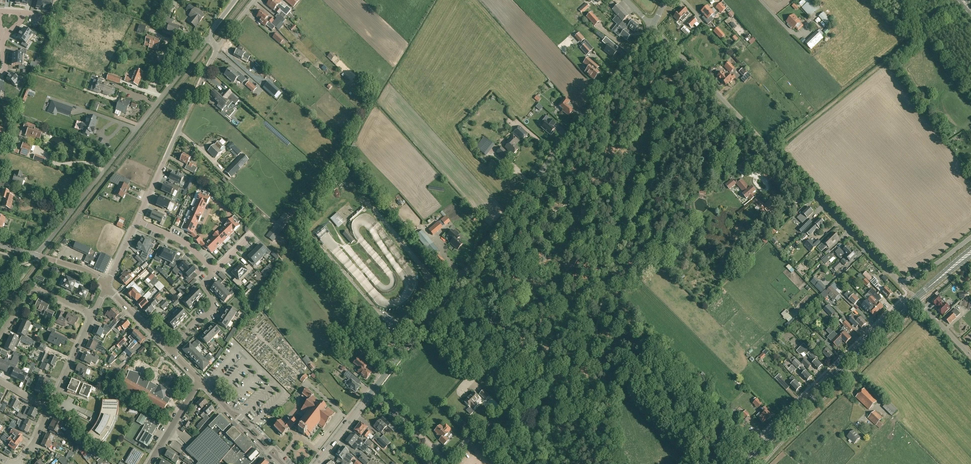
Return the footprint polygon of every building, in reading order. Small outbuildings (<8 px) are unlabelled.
[(35,1),(37,2),(35,9),(41,10),(44,0),(35,0),(35,1)] [(41,10),(42,10),(42,11),(44,11),(47,12),(49,5),(52,6),(54,0),(50,0),(50,1),(45,0),(44,0),(41,10)] [(211,0),(193,0),(206,8),(212,0),(211,0)] [(286,16),(291,10),(287,6),(285,8),(279,4),(281,2),(280,0),(271,0),(270,2),(281,12),(281,11),(286,16)] [(813,0),(811,0),(807,3),(815,12),(820,8),(813,0)] [(281,12),(270,2),(267,5),(278,14),(275,17),(283,23),(285,20),(287,17),(286,16),(281,11),(281,12)] [(723,2),(716,8),(721,14),(725,10),(728,13),(731,11),(723,2)] [(582,13),(583,11),(589,6),(586,3),(581,8),(579,10),(582,13)] [(195,28),(200,22),(205,16),(198,11),(199,9),(196,7),(195,8),(190,5),(187,9),(192,13),(189,16),(191,17),(188,22),(195,28)] [(622,22),(628,16),(618,5),(612,11),(622,22)] [(607,15),(612,10),(608,6),(603,10),(607,15)] [(707,6),(704,9),(711,17),(716,12),(713,8),(711,10),(707,6)] [(687,15),(688,14),(687,12),(683,7),(673,17),(678,21),(680,19),(683,21),(687,16),(687,15)] [(711,17),(704,9),(701,12),(704,16),(702,18),(705,22),(711,17)] [(262,11),(259,14),(275,27),(276,28),(278,25),(262,11)] [(595,26),(599,22),(591,12),(586,17),(595,26)] [(832,21),(824,12),(819,16),(827,25),(832,21)] [(275,27),(259,14),(257,17),(261,21),(259,22),(265,27),(266,25),(272,30),(275,27)] [(793,29),(801,22),(794,15),(786,22),(789,24),(787,25),(791,29),(792,28),(793,29)] [(631,35),(627,32),(625,30),(627,27),(622,22),(617,16),(615,18),(617,19),(614,22),(620,26),(617,29),(622,33),(620,35),(626,40),(631,35)] [(691,28),(697,22),(698,22),(700,20),(695,16),(693,18),(687,24),(691,28)] [(170,24),(168,29),(168,30),(178,33),(179,32),(180,27),(173,25),(172,24),(173,20),(167,19),(166,23),(170,24)] [(634,32),(638,26),(630,19),(625,24),(634,32)] [(23,28),(20,34),(29,39),(32,35),(34,36),(36,34),(31,30),(29,32),(23,28)] [(688,29),(686,31),(683,28),(681,30),(687,36),(689,34),(688,32),(689,31),(688,30),(689,30),(688,29)] [(726,37),(724,36),(724,35),(717,28),(713,32),(720,39),(721,39),(722,41),(726,37)] [(823,38),(817,32),(805,43),(811,49),(823,38)] [(280,44),(284,40),(276,33),(272,38),(280,44)] [(18,36),(16,39),(22,43),(21,45),(26,49),(28,46),(26,44),(29,39),(20,34),(19,34),(18,36)] [(160,41),(153,38),(154,37),(148,36),(145,45),(150,47),(153,47),(158,49),(160,41)] [(617,51),(613,48),(613,47),(614,45),(615,45),(606,37),(604,40),(602,42),(607,47),(604,50),(612,57),(616,53),(617,51)] [(593,49),(585,41),(579,46),(587,55),(593,49)] [(238,49),(236,53),(248,60),(250,56),(245,53),(238,49)] [(12,54),(12,60),(22,60),(23,55),(25,55),(26,51),(19,51),(19,54),(12,54)] [(248,60),(236,53),(234,56),(242,60),(247,62),(248,60)] [(253,63),(255,62),(260,67),(262,65),(252,57),(249,60),(253,63)] [(37,58),(33,68),(38,70),(41,63),(40,62),(41,59),(37,58)] [(587,59),(583,63),(589,68),(585,72),(593,80),(599,73),(596,70),(598,68),(587,59)] [(10,61),(10,64),(11,64),(11,66),(18,66),(18,69),(25,69),(25,66),(22,66),(22,60),(12,60),(11,61),(10,61)] [(735,67),(729,62),(728,61),(724,66),(730,72),(735,67)] [(236,73),(230,68),(225,74),(228,77),(227,78),(230,80),(231,80),(234,82),(237,78),(242,83),(246,79),(237,72),(236,73)] [(743,77),(747,73),(743,68),(739,72),(743,77)] [(138,86),(141,77),(143,73),(135,70),(133,75),(130,74),(129,78),(126,77),(125,81),(138,86)] [(723,84),(724,83),(726,85),(729,82),(730,83),(735,78),(732,75),(730,77),(727,75),(725,77),(721,73),(719,71),(717,71),(715,72),(715,74),(718,77),(717,77),(723,84)] [(7,78),(6,79),(9,82),(8,82),(11,85),(11,84),(14,86),(19,81),(21,83),(23,80),(18,76),(16,78),(11,74),(8,77),(8,76),(7,78)] [(109,75),(107,81),(120,85),(122,79),(109,75)] [(95,81),(93,86),(95,86),(93,91),(100,94),(101,91),(104,93),(103,94),(110,96),(112,89),(108,88),(109,85),(103,83),(104,80),(98,78),(97,81),(95,81)] [(257,88),(249,81),(246,85),(253,92),(257,88)] [(224,95),(223,94),(221,97),(215,92),(211,97),(219,104),(217,106),(222,110),(226,106),(228,107),(233,102),(235,105),(239,100),(228,91),(224,95)] [(116,110),(115,114),(120,115),(121,112),(126,114),(129,104),(128,104),(130,100),(125,98),(124,100),(123,102),(119,100),(119,101),(116,110)] [(558,106),(563,110),(562,111),(567,115),(569,116),(573,110),(567,105),(566,105),(567,104),(568,104),(570,101),(565,98),(558,106)] [(52,100),(48,111),(54,113),(55,109),(69,114),(72,107),(52,100)] [(104,105),(99,103),(95,102),(93,110),(97,111),(99,106),(104,107),(104,105)] [(82,124),(80,131),(83,132),(82,135),(88,137),(89,134),(92,135),(97,122),(95,121),(96,119),(90,116),(89,119),(87,118),(85,125),(82,124)] [(550,120),(546,117),(543,121),(545,123),(541,128),(550,135),(550,134),(551,135),(554,132),(553,131),(555,129),(552,127),(555,124),(550,120)] [(42,130),(31,126),(31,124),(25,122),(23,127),(28,129),(26,136),(39,140),(42,130)] [(528,134),(520,126),(513,133),(522,141),(528,134)] [(351,131),(347,128),(341,135),(345,139),(351,131)] [(519,141),(513,136),(507,142),(509,144),(505,147),(509,151),(509,150),(513,154),(519,149),(515,145),(519,141)] [(225,148),(223,146),(218,142),(215,145),(214,145),(208,151),(215,158),(221,152),(225,148)] [(242,153),(234,145),(231,142),(227,146),(230,149),(230,148),(238,156),(242,153)] [(29,153),(31,146),(23,143),(20,150),(29,153)] [(508,154),(502,148),(497,152),(504,159),(508,154)] [(225,168),(227,170),(225,172),(231,178),(249,160),(243,153),(233,163),(231,162),(225,168)] [(194,174),(197,168),(192,166),(193,165),(188,162),(191,157),(183,154),(180,161),(186,164),(184,169),(194,174)] [(742,172),(748,166),(744,162),(738,167),(742,172)] [(15,172),(14,175),(11,183),(21,186),(24,178),(21,177),(22,174),(15,172)] [(176,172),(175,173),(172,172),(169,179),(180,184),(183,177),(181,176),(181,175),(176,172)] [(751,201),(756,196),(753,193),(756,191),(752,187),(749,189),(742,180),(738,183),(736,181),(734,183),(732,180),(726,185),(729,189),(735,184),(736,183),(737,184),(744,193),(743,195),(746,199),(748,198),(751,201)] [(127,191),(129,187),(120,183),(114,194),(122,198),(126,191),(127,191)] [(174,185),(172,189),(166,186),(165,186),(163,189),(164,189),(163,192),(174,197),(177,191),(179,192),(181,189),(174,185)] [(11,203),(13,197),(8,195),(9,192),(2,190),(0,198),(4,199),(1,207),(10,209),(12,203),(11,203)] [(210,194),(204,192),(203,194),(200,193),(197,200),(206,204),(207,204),(210,198),(208,197),(210,194)] [(758,199),(754,202),(757,206),(755,208),(755,210),(757,211),(758,211),(760,210),(764,215),(767,212),(769,214),(781,201),(775,195),(764,205),(758,199)] [(158,201),(156,204),(157,205),(157,206),(163,209),(164,208),(168,210),(171,203),(174,205),(175,202),(165,197),(164,199),(160,198),(159,201),(158,201)] [(206,204),(197,200),(194,207),(203,211),(206,204)] [(194,207),(192,212),(201,217),(201,216),(203,211),(194,207)] [(801,214),(797,218),(802,223),(807,218),(813,212),(808,207),(802,213),(803,214),(802,215),(801,214)] [(292,217),(297,211),(293,208),(288,213),(292,217)] [(161,223),(164,217),(165,217),(166,214),(161,211),(160,215),(154,212),(151,218),(161,223)] [(189,217),(199,222),(201,217),(192,212),(189,217)] [(291,219),(284,213),(266,236),(273,241),(291,219)] [(196,227),(198,222),(199,222),(189,217),(187,222),(196,227)] [(227,224),(234,231),(240,226),(232,218),(227,223),(227,224)] [(805,229),(812,223),(808,219),(802,225),(805,229)] [(819,228),(824,223),(820,219),(810,228),(809,230),(809,229),(806,232),(809,236),(813,233),(812,233),(813,231),(813,232),(818,227),(819,228)] [(188,232),(187,234),(192,236),(193,233),(194,232),(196,227),(187,222),(185,221),(181,229),(188,232)] [(438,222),(436,224),(428,230),(433,235),(442,227),(438,222)] [(234,231),(227,224),(222,229),(229,236),(234,231)] [(772,237),(778,231),(772,226),(767,232),(772,237)] [(328,228),(318,234),(321,239),(331,233),(328,228)] [(222,229),(218,233),(217,232),(215,234),(223,242),(229,236),(222,229)] [(426,248),(433,243),(423,230),(416,236),(426,248)] [(453,240),(450,243),(458,250),(462,244),(459,242),(460,241),(458,239),(460,237),(458,235),(459,234),(455,231),(454,232),(452,230),(448,235),(453,240)] [(355,240),(347,231),(343,234),(351,243),(355,240)] [(833,244),(839,238),(834,233),(828,238),(829,239),(824,243),(823,242),(817,248),(821,252),(824,249),(827,246),(829,248),(833,243),(833,244)] [(210,240),(217,248),(223,242),(215,234),(213,236),(214,237),(210,240)] [(140,243),(151,248),(149,247),(152,242),(154,243),(155,241),(150,238),(149,240),(147,240),(143,238),(140,243)] [(203,247),(206,251),(208,249),(211,253),(217,248),(210,240),(207,243),(205,245),(203,247)] [(810,251),(812,250),(816,245),(811,240),(805,245),(810,251)] [(77,243),(74,249),(88,256),(89,255),(91,251),(91,250),(84,246),(77,243)] [(140,243),(137,249),(138,249),(138,250),(140,251),(141,251),(144,252),(143,255),(148,257),(149,254),(148,254),(151,248),(140,243)] [(439,251),(433,243),(426,248),(432,256),(439,251)] [(265,250),(260,246),(256,250),(263,257),(264,257),(263,256),(266,252),(269,255),(271,252),(267,248),(265,250)] [(846,257),(852,251),(851,251),(847,247),(844,250),(841,247),(836,252),(838,255),(837,256),(840,259),(844,255),(846,257)] [(158,251),(154,259),(160,262),(162,259),(166,261),(171,250),(168,249),(167,250),(164,249),(162,253),(158,251)] [(171,250),(166,261),(171,263),(169,266),(173,268),(179,260),(175,259),(176,255),(173,253),(174,252),(171,250)] [(263,257),(256,250),(252,253),(260,261),(263,257)] [(88,257),(86,259),(87,261),(90,262),(88,266),(105,274),(110,263),(112,259),(101,254),(100,255),(91,251),(89,255),(88,257)] [(852,251),(846,257),(844,259),(841,261),(845,265),(848,263),(847,262),(848,260),(850,262),(856,256),(852,251)] [(248,258),(251,261),(249,262),(254,267),(260,261),(252,253),(248,258)] [(826,264),(833,257),(832,256),(830,254),(822,261),(826,264)] [(140,266),(144,261),(138,255),(135,258),(139,263),(137,265),(139,267),(140,266)] [(440,256),(436,259),(442,265),(445,262),(440,256)] [(148,265),(144,261),(140,266),(143,270),(148,265)] [(178,263),(172,271),(176,275),(181,271),(184,274),(183,275),(191,267),(190,266),(191,265),(188,262),(187,263),(185,261),(181,266),(178,263)] [(836,272),(842,266),(838,262),(832,268),(836,272)] [(792,273),(795,270),(789,264),(786,267),(789,270),(792,273)] [(236,269),(245,277),(253,269),(249,265),(247,267),(246,266),(244,268),(241,265),(236,269)] [(191,267),(183,275),(187,279),(186,281),(188,284),(194,278),(192,275),(196,271),(191,267)] [(245,277),(236,269),(232,274),(236,278),(233,281),(238,287),(242,283),(241,282),(245,277)] [(122,283),(132,274),(130,272),(128,274),(126,273),(125,272),(121,275),(123,277),(119,280),(122,283)] [(226,278),(221,272),(218,275),(224,280),(226,278)] [(134,275),(132,274),(122,283),(126,286),(132,280),(131,278),(134,275)] [(159,281),(152,274),(145,282),(152,288),(156,284),(159,281)] [(872,279),(870,281),(874,286),(882,294),(882,293),(888,298),(890,296),(891,296),(892,295),(893,294),(887,288),(885,290),(877,282),(878,281),(874,277),(872,279)] [(861,281),(863,282),(867,286),(870,284),(864,278),(861,281)] [(74,285),(76,281),(73,280),(69,279),(68,281),(65,280),(62,287),(69,290),(70,287),(73,289),(74,285)] [(218,296),(225,289),(220,284),(222,282),(220,280),(211,289),(218,296)] [(76,281),(74,285),(77,286),(76,288),(79,289),(76,295),(82,298),(83,295),(86,296),(89,290),(83,287),(84,285),(76,281)] [(145,294),(133,282),(126,288),(127,288),(130,291),(127,294),(131,298),(132,297),(137,302),(145,294)] [(826,289),(819,282),(815,286),(821,293),(826,289)] [(190,295),(196,302),(203,295),(194,286),(192,288),(194,291),(190,295)] [(834,300),(840,294),(832,286),(826,292),(834,300)] [(225,289),(218,296),(224,303),(234,293),(232,291),(229,294),(225,289)] [(868,301),(879,311),(883,307),(878,302),(882,299),(872,289),(868,293),(872,297),(868,301)] [(847,293),(845,295),(854,305),(859,300),(851,292),(848,294),(847,293)] [(153,301),(143,310),(148,316),(154,310),(153,308),(157,304),(159,302),(157,300),(159,297),(159,296),(160,295),(159,293),(155,298),(153,300),(154,300),(153,301)] [(196,302),(190,295),(185,300),(182,298),(180,300),(190,309),(196,302)] [(146,296),(144,298),(143,298),(137,304),(142,309),(148,303),(146,300),(148,298),(146,296)] [(932,301),(936,306),(937,305),(939,308),(938,310),(943,315),(950,308),(945,303),(944,304),(941,301),(937,296),(932,301)] [(51,319),(53,313),(46,310),(49,304),(38,300),(34,309),(44,313),(43,316),(51,319)] [(163,310),(169,304),(165,300),(159,306),(163,310)] [(867,300),(861,306),(867,312),(869,311),(874,316),(879,311),(868,301),(867,300)] [(829,304),(824,309),(831,316),(836,311),(829,304)] [(178,311),(174,315),(180,322),(187,316),(178,306),(176,308),(178,311)] [(229,307),(223,315),(231,321),(235,315),(238,317),(239,315),(229,307)] [(112,329),(117,325),(116,324),(118,322),(117,321),(118,320),(116,318),(120,315),(114,309),(111,312),(110,310),(104,316),(106,314),(111,319),(112,317),(114,319),(113,321),(114,322),(112,324),(111,323),(108,326),(105,324),(104,327),(111,330),(112,329)] [(950,324),(960,314),(955,309),(952,312),(951,312),(945,319),(950,324)] [(788,313),(786,310),(781,315),(788,322),(790,324),(793,320),(787,314),(788,313)] [(58,314),(54,322),(58,324),(63,326),(65,327),(67,323),(73,326),(77,318),(72,315),(68,313),(66,318),(62,317),(64,313),(59,311),(58,314)] [(180,322),(174,315),(169,320),(167,318),(165,320),(174,329),(180,322)] [(231,321),(223,315),(218,323),(229,330),(230,328),(228,326),(231,321)] [(861,329),(867,324),(861,318),(859,320),(856,317),(854,318),(853,317),(849,321),(856,328),(858,326),(861,329)] [(853,329),(842,318),(839,321),(850,332),(853,329)] [(118,326),(117,325),(112,329),(116,334),(120,331),(122,328),(125,330),(130,325),(126,320),(123,323),(122,322),(118,326)] [(23,321),(20,327),(27,331),(30,324),(23,321)] [(207,331),(214,338),(218,333),(221,336),(223,334),(214,324),(207,331)] [(27,331),(20,327),(17,334),(24,337),(27,331)] [(65,343),(67,340),(54,334),(56,330),(49,327),(47,330),(51,332),(47,341),(59,347),(61,341),(65,343)] [(111,330),(104,327),(103,330),(97,327),(93,334),(101,337),(103,334),(106,336),(111,330)] [(228,343),(231,338),(236,329),(233,328),(225,341),(228,343)] [(843,330),(841,333),(840,332),(837,336),(834,332),(828,338),(831,341),(836,346),(843,340),(846,344),(851,339),(843,330)] [(132,344),(141,335),(136,331),(131,335),(134,337),(129,342),(132,344)] [(214,338),(207,331),(200,338),(209,347),(211,345),(209,343),(214,338)] [(141,335),(132,344),(130,346),(129,347),(124,351),(130,357),(132,359),(136,355),(135,353),(131,349),(132,348),(138,342),(141,344),(145,340),(141,335)] [(28,341),(26,340),(20,338),(19,340),(10,336),(7,342),(15,346),(17,347),(20,341),(26,344),(28,341)] [(115,344),(119,348),(126,341),(123,337),(115,344)] [(95,349),(105,353),(106,350),(102,345),(103,343),(95,339),(94,343),(90,341),(87,348),(94,352),(95,349)] [(817,348),(822,342),(818,339),(816,341),(817,342),(814,346),(817,348)] [(15,346),(7,342),(4,348),(12,352),(15,346)] [(183,350),(203,371),(210,364),(207,362),(208,361),(209,361),(212,359),(210,357),(211,356),(209,354),(206,357),(206,359),(205,359),(194,349),(195,348),(196,348),(198,346),(195,342),(193,344),(193,345),(192,346),(189,344),(183,350)] [(46,346),(40,343),(37,349),(43,351),(46,346)] [(829,359),(833,355),(827,349),(827,350),(824,347),(822,349),(825,352),(823,354),(829,359)] [(215,357),(218,359),(224,350),(221,348),(215,357)] [(762,353),(759,356),(762,359),(765,355),(768,352),(766,350),(762,353)] [(807,355),(810,358),(814,362),(812,364),(818,370),(822,365),(817,360),(818,359),(810,351),(807,355)] [(42,363),(49,366),(53,367),(55,367),(56,365),(54,364),(57,358),(51,356),(47,354),(43,352),(39,361),(42,363)] [(96,363),(99,357),(94,354),(93,357),(84,354),(81,360),(90,365),(92,361),(96,363)] [(798,367),(800,365),(802,363),(794,356),(790,360),(798,367)] [(354,363),(361,369),(358,373),(366,379),(371,373),(365,368),(367,366),(358,358),(354,363)] [(3,362),(0,369),(0,370),(6,372),(10,365),(8,364),(9,361),(5,359),(3,362)] [(812,365),(805,359),(802,363),(808,369),(812,365)] [(49,366),(42,363),(40,368),(47,371),(49,366)] [(86,379),(88,375),(89,374),(90,371),(90,370),(88,369),(79,365),(76,371),(81,373),(80,376),(86,379)] [(807,381),(812,377),(803,367),(800,370),(804,374),(802,376),(807,381)] [(21,372),(20,372),(14,369),(11,377),(17,380),(21,372)] [(21,372),(17,380),(24,383),(27,375),(25,374),(25,373),(24,371),(22,370),(20,372),(21,372)] [(120,384),(146,400),(163,411),(167,404),(170,400),(165,397),(168,390),(160,385),(159,388),(153,384),(152,384),(149,383),(150,381),(139,378),(141,375),(130,371),(127,378),(124,376),(120,384)] [(356,392),(360,387),(358,385),(359,384),(356,382),(358,380),(347,371),(344,375),(349,379),(348,380),(350,381),(347,386),(348,386),(347,387),(350,389),(350,388),(356,392)] [(305,380),(308,377),(305,374),(303,377),(300,380),(303,383),(305,380)] [(37,385),(46,389),(48,383),(46,382),(48,379),(39,375),(38,378),(39,380),(37,385)] [(789,387),(785,382),(780,377),(777,381),(786,390),(789,387)] [(796,392),(801,387),(795,381),(796,380),(793,377),(790,379),(794,383),(790,386),(796,392)] [(80,383),(72,380),(67,390),(67,392),(75,394),(76,394),(79,395),(88,399),(91,390),(92,390),(93,387),(94,386),(84,384),(84,385),(84,384),(80,383)] [(117,384),(112,382),(108,389),(110,390),(114,392),(117,384)] [(46,389),(37,385),(34,391),(43,395),(46,389)] [(322,429),(334,413),(312,396),(314,395),(309,391),(309,390),(307,388),(302,394),(309,400),(301,411),(305,414),(298,424),(296,423),(297,422),(291,417),(285,423),(281,420),(274,428),(282,436),(288,430),(289,430),(293,426),(299,430),(298,431),(301,433),(304,435),(308,438),(318,425),(322,429)] [(878,401),(864,388),(856,397),(869,410),(878,401)] [(486,400),(489,397),(483,391),(480,394),(486,400)] [(468,398),(464,402),(470,408),(466,411),(471,415),(475,411),(474,410),(477,407),(474,404),(479,399),(473,393),(470,396),(470,397),(468,399),(468,398)] [(207,403),(203,398),(198,403),(197,402),(192,407),(195,409),(198,406),(202,409),(207,403)] [(19,402),(17,401),(14,399),(10,407),(14,409),(14,410),(18,412),(19,409),(16,408),(19,402)] [(753,403),(757,408),(761,404),(757,399),(753,403)] [(102,408),(118,410),(119,407),(119,404),(119,401),(104,401),(103,401),(103,400),(103,403),(102,405),(102,408)] [(886,404),(884,407),(893,415),(897,410),(893,406),(891,408),(886,404)] [(139,409),(132,405),(128,412),(137,414),(139,409)] [(204,411),(201,414),(199,415),(202,418),(202,417),(203,418),(204,417),(205,418),(207,416),(208,415),(214,410),(209,405),(204,411)] [(34,418),(37,411),(31,408),(31,409),(27,407),(25,410),(29,412),(27,415),(34,418)] [(762,423),(766,420),(767,420),(771,416),(766,411),(767,410),(764,407),(761,410),(763,413),(761,415),(762,415),(758,419),(762,423)] [(101,413),(100,415),(114,419),(115,417),(117,418),(117,415),(118,412),(118,410),(102,408),(102,410),(101,413)] [(749,415),(745,411),(741,416),(745,420),(749,415)] [(874,411),(868,418),(876,426),(876,425),(879,428),(883,425),(880,421),(882,419),(874,411)] [(140,434),(136,440),(140,442),(148,447),(154,438),(153,437),(153,438),(150,436),(150,435),(151,434),(155,428),(157,429),(160,425),(147,417),(148,416),(142,413),(137,422),(142,425),(143,424),(144,425),(143,428),(140,434)] [(114,419),(100,415),(99,418),(98,420),(97,423),(111,430),(113,428),(111,427),(112,424),(113,422),(114,419)] [(220,463),(223,459),(235,445),(234,443),(241,436),(233,429),(234,428),(231,425),(230,426),(223,419),(224,418),(221,415),(220,416),(218,418),(210,426),(186,450),(199,463),(197,463),(220,463)] [(392,423),(391,424),(383,417),(381,420),(380,420),(374,427),(381,433),(387,426),(388,427),(394,431),(397,428),(392,423)] [(52,424),(61,429),(62,426),(66,430),(69,427),(62,420),(60,422),(54,419),(52,424)] [(17,423),(29,428),(32,423),(25,420),(24,423),(19,420),(17,423)] [(29,428),(17,423),(17,424),(19,426),(18,427),(21,429),(20,431),(27,434),(29,428)] [(94,428),(92,431),(104,439),(105,437),(107,435),(109,432),(110,433),(111,430),(97,423),(95,425),(94,428)] [(361,423),(357,427),(368,436),(370,438),(371,440),(373,437),(370,434),(370,433),(367,430),(369,429),(367,428),(361,423)] [(61,429),(52,424),(49,429),(55,432),(54,434),(60,437),(62,433),(59,432),(61,429)] [(440,426),(435,431),(442,438),(439,440),(444,445),(449,440),(445,437),(448,434),(448,433),(451,430),(446,425),(442,428),(440,426)] [(357,427),(354,431),(362,437),(363,436),(366,438),(368,436),(357,427)] [(19,432),(14,430),(13,429),(10,433),(9,434),(14,438),(13,440),(12,441),(18,446),(18,445),(20,446),(22,443),(21,442),(22,440),(20,439),(23,435),(19,432)] [(104,439),(92,431),(90,432),(89,434),(87,436),(88,436),(89,437),(99,447),(100,446),(102,444),(104,442),(103,441),(104,439)] [(854,444),(860,438),(854,431),(847,437),(854,444)] [(352,433),(349,438),(365,451),(367,449),(368,446),(364,443),(359,439),(352,433)] [(13,440),(10,438),(9,438),(4,434),(1,438),(6,442),(7,441),(10,443),(8,446),(15,451),(18,446),(18,445),(18,446),(12,441),(13,440)] [(45,440),(61,448),(62,445),(58,443),(55,442),(56,441),(53,440),(55,437),(47,434),(45,440)] [(223,459),(228,463),(235,463),(240,459),(239,458),(247,450),(246,450),(250,446),(241,436),(234,443),(235,445),(223,459)] [(383,436),(380,439),(388,445),(390,442),(383,436)] [(365,451),(349,438),(347,439),(346,439),(345,441),(346,441),(346,442),(345,442),(351,447),(352,447),(355,450),(356,448),(357,448),(358,449),(360,450),(362,452),(365,451)] [(388,445),(380,439),(377,442),(384,449),(388,445)] [(61,448),(45,440),(42,446),(49,449),(51,445),(53,446),(56,448),(59,449),(59,448),(61,448)] [(95,451),(88,445),(84,449),(91,455),(95,451)] [(342,447),(339,451),(346,456),(345,457),(351,461),(354,457),(348,453),(349,452),(342,447)] [(131,463),(138,463),(144,454),(134,448),(126,461),(130,463),(131,463)] [(235,463),(250,463),(253,462),(260,454),(254,449),(252,448),(240,459),(235,463)] [(89,459),(86,455),(88,454),(84,449),(80,452),(84,457),(83,458),(87,461),(89,459)] [(172,460),(171,461),(176,463),(178,460),(178,459),(179,457),(176,455),(176,454),(169,450),(165,456),(172,460)] [(339,451),(335,455),(339,458),(337,460),(341,463),(341,462),(343,463),(350,463),(352,462),(351,461),(345,457),(346,456),(339,451)] [(363,463),(375,463),(371,460),(369,462),(362,455),(359,459),(363,463)]
